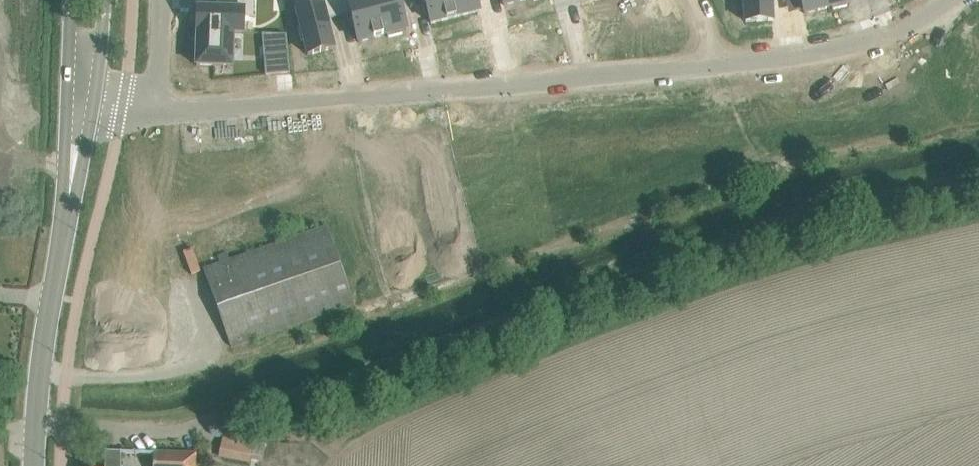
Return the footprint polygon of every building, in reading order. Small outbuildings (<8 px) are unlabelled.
[(197,32),(198,32),(199,31),(234,33),(234,34),(245,34),(245,33),(245,16),(254,17),(255,0),(237,0),(237,9),(198,7),(197,32)] [(295,2),(301,26),(299,27),(302,41),(305,41),(308,55),(335,49),(328,20),(340,17),(335,0),(304,0),(295,2)] [(340,17),(352,14),(359,43),(383,36),(374,0),(335,0),(340,17)] [(383,36),(388,35),(388,38),(403,34),(402,32),(407,30),(400,2),(408,0),(374,0),(383,36)] [(432,24),(456,18),(451,0),(425,0),(432,24)] [(456,18),(480,12),(477,0),(451,0),(456,18)] [(742,8),(745,8),(746,23),(773,21),(772,0),(742,0),(742,8)] [(805,14),(828,9),(826,0),(802,0),(805,14)] [(828,9),(832,8),(833,10),(848,7),(847,4),(852,3),(851,0),(826,0),(828,9)] [(198,32),(197,65),(233,66),(234,34),(234,33),(199,31),(198,32)] [(287,35),(263,34),(265,56),(289,54),(287,35)] [(230,346),(357,307),(331,224),(219,258),(220,261),(206,265),(230,346)] [(265,445),(255,443),(256,442),(224,436),(219,457),(252,463),(252,460),(262,462),(265,445)] [(197,453),(155,452),(154,465),(197,465),(197,453)]
